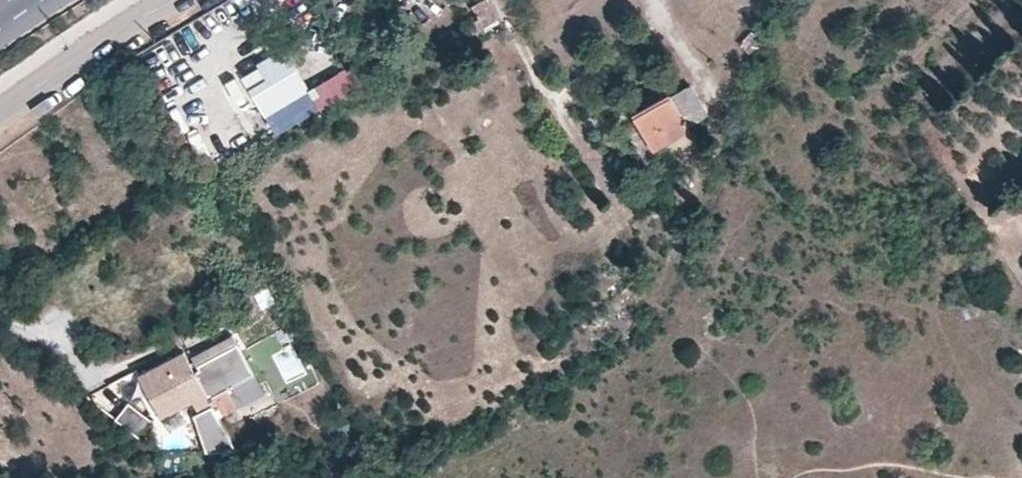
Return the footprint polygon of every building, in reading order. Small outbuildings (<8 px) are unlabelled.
[(436,35),(416,0),(395,0),(391,2),(418,45),(436,35)] [(437,36),(472,14),(463,0),(416,0),(436,35),(437,36)] [(470,2),(478,14),(469,20),(477,32),(500,19),(489,0),(474,0),(470,2)] [(268,116),(310,86),(283,46),(273,53),(255,64),(263,76),(248,86),(268,116)] [(352,87),(342,70),(314,86),(325,104),(352,87)] [(242,78),(200,98),(234,154),(277,131),(268,116),(248,86),(242,78)] [(697,99),(688,84),(668,95),(668,96),(686,126),(706,115),(697,99)] [(632,116),(668,96),(668,95),(664,88),(628,108),(632,116)] [(686,126),(668,96),(632,116),(637,123),(624,131),(643,166),(656,159),(651,150),(687,130),(686,126)] [(164,419),(171,415),(176,427),(203,414),(201,411),(216,404),(220,411),(246,399),(237,381),(255,371),(238,340),(198,361),(202,367),(195,371),(184,350),(160,363),(140,375),(164,419)] [(116,421),(140,435),(150,416),(126,402),(116,421)] [(203,414),(208,426),(223,418),(220,411),(216,404),(201,411),(203,414)]
